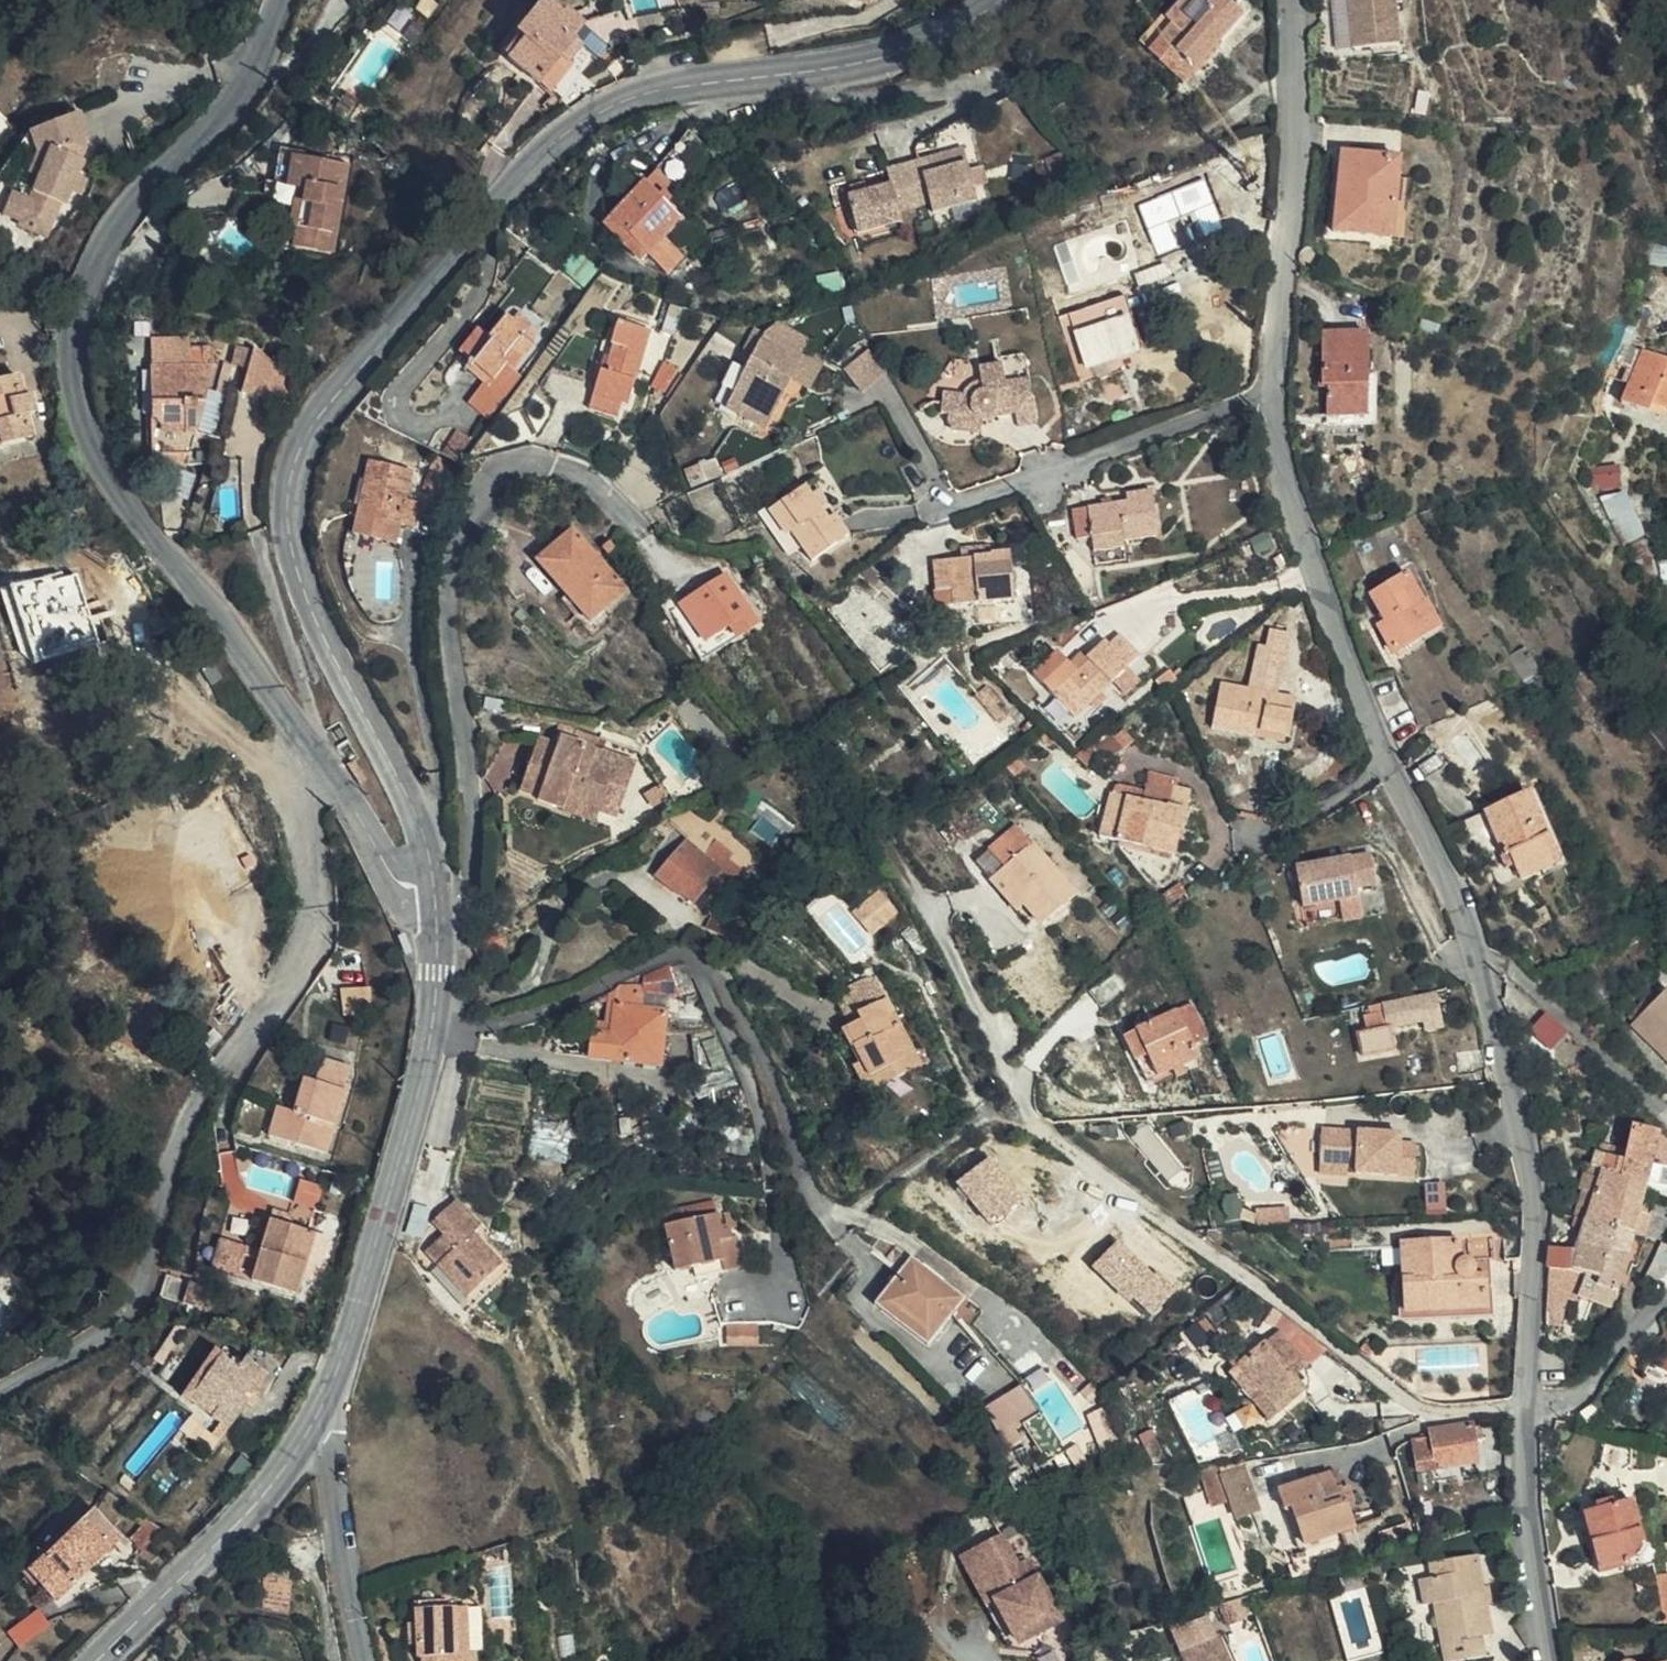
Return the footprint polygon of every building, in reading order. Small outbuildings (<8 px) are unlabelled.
[(539,82),(561,56),(570,63),(585,44),(574,35),(582,25),(566,12),(563,15),(544,0),(541,0),(516,30),(527,39),(510,59),(539,82)] [(1179,72),(1191,59),(1195,62),(1216,40),(1222,45),(1249,16),(1233,0),(1186,0),(1173,13),(1169,9),(1141,37),(1179,72)] [(1401,57),(1400,0),(1352,0),(1353,57),(1401,57)] [(1191,59),(1179,72),(1188,81),(1222,45),(1216,40),(1195,62),(1191,59)] [(68,97),(40,107),(48,144),(38,164),(27,189),(17,209),(46,223),(55,203),(66,205),(72,190),(79,174),(87,156),(82,155),(83,145),(78,143),(71,122),(75,121),(68,97)] [(48,144),(40,107),(24,112),(33,139),(25,157),(38,164),(48,144)] [(304,224),(343,228),(349,142),(291,134),(287,166),(306,168),(305,179),(297,178),(294,207),(305,208),(304,224)] [(971,139),(930,147),(933,162),(974,155),(971,139)] [(933,162),(930,147),(914,149),(918,165),(933,162)] [(903,198),(921,195),(937,192),(933,162),(918,165),(914,149),(895,153),(898,169),(903,198)] [(974,155),(933,162),(937,192),(938,202),(981,193),(974,155)] [(1337,244),(1375,245),(1375,232),(1398,233),(1400,164),(1339,162),(1337,244)] [(903,198),(898,169),(857,178),(864,214),(904,207),(903,198)] [(647,176),(639,170),(626,179),(599,209),(618,223),(645,196),(659,185),(654,181),(658,176),(651,170),(647,176)] [(87,178),(79,174),(72,190),(82,193),(87,178)] [(27,189),(7,180),(0,196),(0,201),(17,209),(27,189)] [(645,196),(618,223),(637,238),(644,229),(665,247),(678,229),(657,212),(670,194),(659,185),(645,196)] [(725,197),(703,207),(708,218),(730,208),(725,197)] [(1375,232),(1375,245),(1398,246),(1398,233),(1375,232)] [(1141,355),(1119,287),(1072,301),(1078,321),(1068,324),(1084,373),(1141,355)] [(473,375),(476,376),(492,352),(498,356),(522,319),(513,312),(514,311),(499,301),(494,310),(488,306),(472,329),(471,329),(474,331),(459,355),(456,353),(455,354),(451,360),(473,375)] [(615,314),(609,331),(602,328),(600,328),(590,354),(602,358),(587,395),(615,406),(621,392),(627,394),(655,324),(617,310),(615,314)] [(615,314),(609,311),(602,328),(609,331),(615,314)] [(1630,340),(1631,335),(1617,331),(1621,317),(1611,314),(1595,367),(1617,375),(1611,392),(1637,400),(1640,391),(1666,400),(1666,352),(1630,340)] [(445,347),(455,354),(456,353),(459,355),(474,331),(471,329),(472,329),(462,322),(445,347)] [(746,375),(762,346),(797,364),(789,382),(806,391),(820,364),(812,360),(817,349),(782,331),(766,338),(757,334),(737,371),(746,375)] [(46,396),(46,373),(52,373),(52,352),(45,352),(43,335),(0,336),(0,397),(46,396)] [(183,335),(150,336),(151,362),(215,360),(215,347),(184,348),(183,335)] [(1336,428),(1372,427),(1372,342),(1326,341),(1325,393),(1336,394),(1336,428)] [(789,382),(797,364),(762,346),(746,375),(737,371),(736,370),(726,391),(737,396),(730,412),(766,430),(789,382)] [(255,349),(243,390),(280,401),(292,359),(255,349)] [(498,356),(492,352),(476,376),(473,375),(463,390),(482,403),(506,362),(498,356)] [(888,373),(872,352),(849,369),(864,390),(888,373)] [(665,385),(679,363),(666,356),(652,378),(665,385)] [(215,360),(151,362),(153,453),(192,452),(215,360)] [(1009,414),(1008,403),(1029,399),(1022,363),(981,371),(983,390),(971,400),(942,399),(941,422),(950,422),(950,433),(958,441),(981,441),(981,428),(991,417),(1009,414)] [(737,396),(726,391),(718,407),(730,412),(737,396)] [(1661,398),(1640,391),(1637,400),(1658,407),(1661,398)] [(1033,423),(1029,399),(1008,403),(1012,427),(1033,423)] [(448,454),(452,456),(465,434),(448,424),(435,447),(448,454)] [(423,445),(414,480),(420,481),(429,447),(423,445)] [(429,447),(420,481),(440,486),(448,454),(429,447)] [(402,460),(361,453),(348,527),(382,533),(385,512),(399,514),(415,517),(421,491),(399,489),(402,460)] [(1592,478),(1597,463),(1588,463),(1586,477),(1592,478)] [(1602,478),(1604,463),(1597,463),(1592,478),(1602,478)] [(1613,478),(1614,467),(1614,463),(1604,463),(1602,478),(1613,478)] [(782,534),(801,557),(838,527),(823,508),(815,513),(789,481),(751,513),(774,540),(782,534)] [(1157,532),(1150,486),(1119,491),(1120,498),(1075,505),(1080,533),(1090,532),(1093,551),(1125,546),(1124,537),(1157,532)] [(1618,486),(1599,490),(1617,536),(1619,535),(1639,570),(1647,569),(1644,548),(1633,524),(1635,524),(1628,507),(1627,507),(1618,486)] [(399,514),(385,512),(382,533),(396,536),(399,514)] [(590,619),(625,589),(576,531),(541,561),(590,619)] [(936,608),(1001,604),(999,555),(978,555),(976,565),(934,565),(936,608)] [(740,637),(761,623),(729,570),(682,599),(703,636),(727,620),(740,637)] [(1401,657),(1442,634),(1408,579),(1373,601),(1391,631),(1387,634),(1401,657)] [(682,599),(671,605),(706,659),(714,653),(703,636),(682,599)] [(1259,685),(1268,607),(1234,633),(1230,680),(1259,685)] [(703,636),(714,653),(740,637),(727,620),(703,636)] [(1048,692),(1069,717),(1072,714),(1096,692),(1108,681),(1123,668),(1139,654),(1119,631),(1106,642),(1102,637),(1081,656),(1085,661),(1065,678),(1048,692)] [(1065,678),(1085,661),(1081,656),(1078,653),(1058,670),(1063,676),(1065,678)] [(1123,668),(1108,681),(1121,694),(1136,681),(1123,668)] [(1152,681),(1159,690),(1174,679),(1173,678),(1179,674),(1174,668),(1169,673),(1166,669),(1152,681)] [(1048,692),(1065,678),(1063,676),(1034,700),(1070,739),(1084,727),(1072,714),(1069,717),(1048,692)] [(1290,690),(1259,685),(1230,680),(1209,676),(1201,729),(1252,738),(1255,725),(1286,730),(1290,690)] [(1101,699),(1096,692),(1072,714),(1084,727),(1083,715),(1101,699)] [(512,789),(525,791),(527,780),(573,790),(583,743),(572,740),(573,729),(529,719),(526,728),(505,723),(495,776),(513,780),(512,789)] [(527,780),(525,791),(583,802),(598,735),(573,729),(572,740),(583,743),(573,790),(527,780)] [(1021,775),(1007,763),(992,777),(1008,791),(1021,775)] [(1121,848),(1175,860),(1184,807),(1163,803),(1160,809),(1107,798),(1098,843),(1121,848)] [(1501,895),(1565,876),(1545,803),(1474,825),(1490,859),(1501,895)] [(648,859),(684,884),(721,835),(704,822),(690,842),(671,827),(648,859)] [(1015,897),(1006,908),(1019,920),(1029,912),(1044,928),(1078,892),(1013,832),(981,865),(995,879),(1015,897)] [(1371,880),(1365,847),(1289,861),(1296,903),(1351,893),(1348,885),(1371,880)] [(1181,862),(1175,860),(1121,848),(1118,858),(1156,886),(1166,887),(1177,881),(1181,862)] [(986,888),(1006,908),(1015,897),(995,879),(986,888)] [(883,925),(899,912),(881,888),(862,902),(883,925)] [(850,960),(875,941),(836,889),(811,907),(850,960)] [(873,934),(883,925),(862,902),(853,910),(873,934)] [(833,973),(843,1000),(854,998),(850,988),(885,977),(878,959),(833,973)] [(851,1027),(857,1045),(869,1050),(908,1037),(885,977),(850,988),(854,998),(843,1000),(833,1005),(841,1029),(851,1027)] [(1436,989),(1432,979),(1430,979),(1366,1000),(1370,1009),(1363,1012),(1364,1017),(1353,1021),(1361,1044),(1389,1036),(1383,1016),(1418,1004),(1415,995),(1436,989)] [(368,983),(339,986),(342,1014),(370,1012),(368,983)] [(1442,1010),(1436,989),(1415,995),(1418,1004),(1421,1016),(1442,1010)] [(1660,996),(1630,1030),(1666,1062),(1666,1003),(1660,996)] [(653,1035),(657,1010),(647,1008),(646,1015),(591,1006),(591,1013),(569,1008),(564,1042),(577,1044),(576,1054),(641,1066),(647,1034),(653,1035)] [(1124,1032),(1148,1083),(1197,1056),(1173,1008),(1124,1032)] [(681,1014),(657,1010),(653,1035),(683,1041),(680,1073),(709,1079),(702,1035),(688,1033),(681,1014)] [(1140,1087),(1148,1083),(1124,1032),(1114,1036),(1140,1087)] [(1483,1059),(1480,1032),(1455,1037),(1458,1062),(1483,1059)] [(869,1050),(857,1045),(843,1049),(852,1075),(915,1055),(908,1037),(869,1050)] [(272,1128),(326,1140),(342,1060),(316,1056),(313,1072),(300,1069),(293,1104),(278,1102),(272,1128)] [(1643,1163),(1656,1118),(1626,1113),(1614,1155),(1643,1163)] [(1291,1148),(1317,1150),(1336,1152),(1336,1163),(1389,1168),(1393,1133),(1371,1131),(1371,1124),(1294,1116),(1291,1148)] [(1317,1162),(1317,1150),(1291,1148),(1290,1159),(1317,1162)] [(231,1209),(249,1205),(236,1149),(219,1153),(231,1209)] [(304,1191),(313,1157),(281,1150),(273,1183),(304,1191)] [(1611,1164),(1614,1155),(1594,1150),(1580,1207),(1604,1213),(1626,1218),(1639,1175),(1641,1170),(1611,1164)] [(1641,1170),(1643,1163),(1614,1155),(1611,1164),(1641,1170)] [(226,1233),(218,1259),(263,1271),(275,1208),(278,1193),(257,1190),(246,1237),(226,1233)] [(455,1197),(432,1217),(446,1232),(459,1246),(443,1261),(472,1292),(504,1263),(474,1229),(479,1224),(455,1197)] [(1573,1233),(1548,1231),(1545,1330),(1560,1330),(1562,1288),(1571,1288),(1575,1266),(1577,1252),(1595,1256),(1604,1213),(1580,1207),(1573,1233)] [(275,1208),(263,1271),(283,1276),(289,1250),(293,1250),(301,1217),(275,1208)] [(726,1228),(722,1212),(670,1224),(680,1268),(698,1264),(700,1274),(728,1268),(747,1264),(740,1233),(735,1235),(733,1227),(726,1228)] [(198,1254),(218,1259),(226,1233),(206,1228),(198,1254)] [(1407,1299),(1479,1294),(1477,1250),(1496,1249),(1494,1228),(1404,1234),(1407,1299)] [(459,1246),(446,1232),(429,1246),(443,1261),(459,1246)] [(1614,1260),(1595,1256),(1577,1252),(1575,1266),(1610,1274),(1614,1260)] [(939,1336),(968,1297),(912,1256),(884,1293),(939,1336)] [(148,1285),(196,1295),(201,1270),(155,1260),(148,1285)] [(1575,1266),(1571,1288),(1605,1293),(1610,1274),(1575,1266)] [(1197,1297),(1205,1306),(1214,1298),(1208,1289),(1197,1297)] [(931,1345),(939,1336),(884,1293),(877,1302),(931,1345)] [(1190,1318),(1205,1306),(1197,1297),(1182,1308),(1190,1318)] [(1267,1340),(1295,1376),(1309,1363),(1281,1329),(1267,1340)] [(1307,1390),(1295,1376),(1267,1340),(1229,1371),(1270,1419),(1307,1390)] [(1657,1360),(1666,1365),(1666,1341),(1657,1360)] [(207,1411),(227,1425),(267,1371),(246,1353),(239,1363),(217,1346),(192,1381),(217,1400),(207,1411)] [(183,1393),(207,1411),(217,1400),(192,1381),(183,1393)] [(1050,1440),(1022,1386),(985,1410),(1007,1453),(1022,1446),(1014,1432),(1022,1427),(1035,1448),(1050,1440)] [(1479,1459),(1473,1421),(1460,1423),(1448,1424),(1415,1439),(1421,1467),(1479,1459)] [(1259,1512),(1245,1457),(1225,1462),(1235,1498),(1240,1517),(1259,1512)] [(1235,1498),(1225,1462),(1208,1466),(1218,1503),(1235,1498)] [(1335,1468),(1281,1485),(1286,1504),(1293,1503),(1304,1540),(1335,1531),(1342,1529),(1357,1525),(1344,1482),(1340,1484),(1335,1468)] [(1648,1553),(1632,1500),(1618,1504),(1617,1498),(1600,1503),(1601,1508),(1585,1513),(1603,1573),(1627,1566),(1625,1560),(1648,1553)] [(27,1569),(61,1600),(121,1538),(110,1526),(91,1505),(83,1513),(27,1569)] [(973,1507),(930,1527),(945,1560),(955,1555),(963,1573),(983,1616),(1026,1597),(1017,1576),(1011,1579),(1006,1570),(1012,1566),(997,1533),(987,1538),(973,1507)] [(143,1554),(169,1529),(151,1516),(129,1538),(143,1554)] [(1357,1525),(1342,1529),(1347,1547),(1354,1556),(1382,1548),(1378,1534),(1386,1516),(1357,1525)] [(1335,1531),(1304,1540),(1306,1546),(1313,1544),(1337,1537),(1335,1531)] [(1306,1546),(1291,1551),(1299,1577),(1321,1570),(1313,1544),(1306,1546)] [(1432,1638),(1438,1660),(1482,1648),(1477,1628),(1486,1626),(1463,1546),(1449,1549),(1452,1560),(1422,1567),(1413,1569),(1419,1590),(1433,1587),(1445,1634),(1432,1638)] [(1452,1560),(1449,1549),(1420,1556),(1422,1567),(1452,1560)] [(1661,1601),(1653,1554),(1639,1556),(1649,1603),(1661,1601)] [(963,1573),(955,1555),(945,1560),(953,1577),(963,1573)] [(407,1574),(426,1573),(425,1565),(408,1565),(407,1574)] [(292,1609),(293,1569),(268,1568),(266,1608),(292,1609)] [(1416,1592),(1419,1590),(1413,1569),(1409,1570),(1416,1592)] [(452,1620),(454,1620),(453,1572),(426,1573),(407,1574),(407,1586),(408,1610),(408,1621),(415,1622),(416,1650),(453,1649),(452,1620)] [(399,1611),(408,1610),(407,1586),(398,1587),(399,1611)] [(42,1610),(9,1627),(18,1644),(51,1626),(42,1610)] [(1216,1617),(1172,1637),(1183,1660),(1235,1660),(1216,1617)] [(466,1619),(454,1620),(452,1620),(453,1649),(468,1648),(466,1619)]
